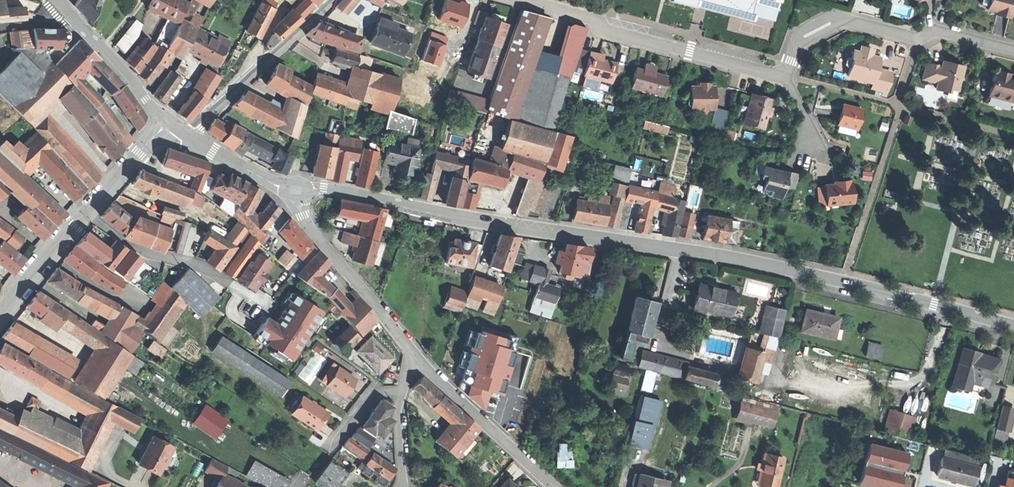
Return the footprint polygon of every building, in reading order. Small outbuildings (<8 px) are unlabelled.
[(99,5),(95,0),(77,0),(75,5),(82,13),(90,23),(99,5)] [(167,18),(177,23),(188,2),(183,0),(151,0),(147,8),(157,13),(167,18)] [(189,2),(180,20),(181,20),(187,23),(199,0),(198,0),(190,0),(189,2)] [(260,5),(272,11),(278,0),(262,0),(260,5)] [(314,7),(304,0),(284,22),(291,29),(302,19),(314,7)] [(364,8),(357,4),(353,2),(350,0),(342,0),(341,3),(338,7),(358,19),(364,8)] [(748,12),(752,0),(705,0),(705,2),(728,8),(748,14),(748,12)] [(768,0),(752,0),(748,12),(770,18),(774,1),(768,0)] [(989,4),(988,7),(996,9),(996,12),(1002,14),(1008,16),(1010,9),(1013,10),(1013,0),(990,0),(989,4)] [(260,5),(253,18),(252,21),(247,31),(259,37),(272,11),(260,5)] [(486,10),(478,7),(473,21),(482,24),(485,15),(486,10)] [(370,12),(364,8),(358,19),(366,24),(370,12)] [(6,21),(26,19),(25,13),(5,9),(6,21)] [(513,121),(529,68),(533,53),(544,16),(521,9),(489,114),(509,119),(513,121)] [(491,11),(489,17),(501,21),(503,15),(497,13),(491,11)] [(489,17),(485,15),(482,24),(477,37),(479,37),(468,70),(473,72),(482,75),(489,78),(500,44),(501,44),(508,23),(501,21),(489,17)] [(729,15),(729,30),(740,30),(740,15),(729,15)] [(167,18),(159,33),(171,38),(178,24),(177,23),(167,18)] [(138,35),(141,24),(136,19),(114,45),(123,53),(138,35)] [(397,27),(377,19),(375,23),(378,24),(375,33),(370,44),(402,56),(410,36),(395,30),(397,27)] [(187,23),(181,20),(171,41),(175,43),(186,49),(197,29),(187,23)] [(266,44),(271,48),(291,29),(284,22),(274,32),(266,44)] [(346,34),(319,22),(313,28),(306,35),(311,37),(322,42),(325,43),(342,48),(342,47),(346,34)] [(529,68),(571,81),(587,27),(569,22),(557,60),(533,53),(529,68)] [(198,27),(197,29),(186,49),(186,50),(193,54),(193,53),(201,57),(207,61),(217,66),(227,47),(216,41),(204,34),(205,31),(198,27)] [(33,29),(33,28),(11,31),(13,47),(14,47),(35,48),(33,29)] [(44,49),(52,29),(33,29),(35,48),(44,49)] [(63,29),(52,29),(44,49),(46,52),(53,49),(59,48),(61,46),(61,41),(67,41),(70,39),(70,32),(68,31),(63,31),(63,29)] [(171,38),(159,33),(154,42),(157,44),(166,48),(171,38)] [(353,37),(346,34),(342,47),(362,54),(365,45),(359,42),(359,40),(353,37)] [(219,35),(216,41),(227,47),(230,41),(219,35)] [(322,42),(311,37),(309,42),(320,46),(322,42)] [(148,57),(155,47),(144,38),(125,60),(131,66),(137,72),(148,57)] [(100,59),(81,40),(55,65),(75,84),(81,78),(90,69),(100,59)] [(175,43),(171,41),(167,48),(172,50),(175,43)] [(175,43),(172,50),(170,52),(176,55),(181,58),(186,50),(186,49),(175,43)] [(158,45),(151,58),(161,64),(170,52),(158,45)] [(46,52),(44,49),(35,48),(14,47),(20,53),(20,52),(39,72),(50,62),(52,60),(46,52)] [(872,50),(861,47),(860,51),(853,49),(851,58),(847,57),(845,65),(850,66),(848,73),(866,77),(869,77),(874,79),(873,85),(888,89),(893,71),(878,67),(880,56),(871,53),(872,50)] [(356,66),(365,68),(368,58),(355,54),(335,48),(333,56),(331,61),(337,63),(344,65),(355,68),(356,66)] [(20,53),(0,72),(0,93),(9,102),(9,101),(39,72),(20,52),(20,53)] [(584,74),(585,75),(600,78),(613,81),(617,61),(603,57),(589,54),(584,74)] [(151,58),(138,74),(148,82),(161,65),(151,58)] [(107,66),(100,59),(90,69),(97,76),(107,66)] [(928,61),(923,77),(937,80),(936,86),(949,90),(949,86),(957,88),(959,82),(965,78),(961,77),(965,64),(954,61),(953,63),(948,62),(943,60),(942,65),(928,61)] [(61,95),(72,84),(65,76),(50,62),(39,72),(9,101),(31,123),(40,114),(43,111),(61,94),(61,95)] [(288,97),(305,105),(311,86),(288,74),(289,71),(277,65),(270,77),(266,85),(288,97)] [(353,75),(355,68),(344,65),(343,68),(347,69),(346,73),(353,75)] [(112,92),(124,84),(107,66),(97,76),(112,92)] [(401,80),(365,68),(356,66),(355,68),(353,75),(347,92),(346,96),(374,105),(387,109),(391,111),(398,90),(401,80)] [(668,74),(653,70),(645,68),(636,66),(631,87),(663,95),(668,74)] [(515,121),(553,132),(564,99),(571,81),(529,68),(515,121)] [(1010,76),(1011,72),(997,68),(996,70),(995,70),(989,93),(1013,99),(1013,97),(1013,77),(1010,76)] [(181,77),(174,72),(171,70),(165,78),(176,85),(181,77)] [(220,77),(219,76),(208,70),(194,91),(205,100),(220,77)] [(482,75),(473,72),(471,78),(480,80),(482,75)] [(600,78),(585,75),(583,84),(598,87),(600,78)] [(81,78),(75,84),(82,92),(94,107),(101,100),(81,78)] [(158,98),(163,102),(176,85),(165,78),(153,95),(158,98)] [(344,104),(346,96),(347,92),(336,86),(315,78),(310,93),(344,104)] [(716,106),(716,86),(712,86),(711,81),(707,82),(702,82),(702,85),(689,85),(690,107),(699,107),(699,113),(701,113),(705,113),(708,111),(708,107),(716,106)] [(96,110),(72,84),(61,95),(82,121),(96,110)] [(119,102),(131,94),(124,84),(112,92),(119,102)] [(413,118),(415,118),(422,98),(398,90),(391,111),(413,118)] [(445,102),(486,113),(490,100),(449,90),(445,102)] [(183,116),(189,120),(205,100),(194,91),(177,112),(183,116)] [(141,123),(145,116),(131,94),(119,102),(137,129),(141,123)] [(280,116),(243,95),(233,106),(275,128),(280,116)] [(763,126),(767,114),(768,108),(771,100),(752,95),(745,120),(763,126)] [(275,128),(281,131),(293,137),(299,118),(301,118),(305,105),(288,97),(280,116),(275,128)] [(1000,98),(999,104),(1013,107),(1013,100),(1000,98)] [(125,148),(130,140),(101,100),(94,107),(105,121),(125,148)] [(862,108),(843,103),(840,112),(838,121),(858,126),(862,108)] [(384,125),(411,131),(413,118),(391,111),(387,109),(384,125)] [(105,121),(96,110),(82,121),(112,159),(117,154),(125,148),(104,122),(105,121)] [(65,135),(43,111),(40,114),(58,129),(56,131),(62,138),(65,135)] [(40,114),(31,123),(47,140),(56,131),(58,129),(40,114)] [(902,117),(901,124),(908,126),(910,119),(902,117)] [(669,134),(671,125),(646,118),(644,127),(669,134)] [(223,124),(215,119),(207,131),(215,136),(222,140),(228,131),(232,124),(226,120),(223,124)] [(509,119),(500,147),(505,148),(514,121),(513,121),(509,119)] [(514,121),(505,148),(500,147),(500,149),(511,153),(511,151),(544,162),(561,168),(561,167),(571,137),(553,132),(515,121),(514,121)] [(243,131),(244,130),(232,124),(228,131),(239,138),(243,131)] [(88,187),(97,178),(62,138),(56,131),(47,140),(88,187)] [(221,142),(232,149),(239,138),(228,131),(222,140),(221,142)] [(237,152),(241,154),(246,145),(251,135),(243,131),(239,138),(232,149),(237,152)] [(287,151),(293,137),(281,131),(274,145),(287,151)] [(65,213),(25,176),(39,162),(52,149),(37,133),(23,146),(19,143),(13,148),(5,140),(0,145),(0,179),(0,178),(12,190),(11,191),(28,209),(33,203),(55,223),(59,218),(65,213)] [(251,135),(246,145),(274,160),(279,150),(251,135)] [(340,136),(338,143),(348,145),(349,138),(340,136)] [(348,145),(359,147),(360,140),(349,138),(348,145)] [(402,172),(412,174),(415,165),(419,147),(410,145),(389,140),(384,161),(394,164),(393,170),(402,172)] [(338,143),(336,155),(343,157),(357,159),(359,147),(348,145),(338,143)] [(321,175),(329,177),(335,147),(323,145),(321,152),(317,151),(312,173),(321,175)] [(370,158),(371,150),(363,148),(362,156),(370,158)] [(52,149),(39,162),(53,177),(66,165),(52,149)] [(204,161),(169,149),(167,157),(165,165),(192,174),(192,173),(193,169),(200,171),(204,161)] [(501,167),(507,168),(511,153),(500,149),(497,157),(502,159),(501,167)] [(279,150),(274,160),(271,167),(277,170),(284,173),(292,157),(279,150)] [(376,159),(378,152),(371,150),(370,158),(376,159)] [(507,168),(510,169),(528,175),(538,179),(544,162),(511,151),(511,153),(507,168)] [(434,152),(431,165),(437,166),(453,170),(455,163),(456,157),(434,152)] [(335,155),(334,163),(342,165),(343,157),(336,155),(335,155)] [(369,188),(376,159),(370,158),(362,156),(355,185),(362,186),(369,188)] [(489,164),(472,159),(467,179),(485,183),(502,188),(505,174),(507,168),(501,167),(495,165),(489,164)] [(210,163),(204,161),(200,171),(193,169),(192,173),(196,174),(195,178),(203,181),(210,163)] [(453,170),(444,203),(451,205),(458,206),(462,189),(468,167),(455,163),(453,170)] [(785,183),(795,186),(799,172),(785,168),(784,172),(779,171),(776,170),(777,168),(764,164),(761,175),(765,176),(763,185),(773,187),(771,193),(782,195),(785,183)] [(66,165),(53,177),(73,200),(80,193),(86,187),(66,165)] [(333,169),(331,181),(340,183),(343,171),(333,169)] [(160,191),(165,179),(159,177),(141,170),(137,178),(133,184),(158,195),(160,191)] [(237,204),(239,200),(248,184),(239,179),(230,174),(228,179),(219,174),(210,189),(225,197),(237,204)] [(516,213),(526,216),(529,206),(538,179),(528,175),(516,213)] [(425,177),(420,197),(429,199),(433,179),(425,177)] [(826,184),(826,185),(828,202),(828,204),(855,200),(852,177),(842,179),(835,180),(836,182),(826,184)] [(200,191),(203,181),(195,178),(193,184),(191,188),(200,191)] [(193,190),(165,179),(160,191),(188,202),(193,190)] [(538,179),(529,206),(538,209),(547,182),(538,179)] [(10,189),(0,180),(0,198),(2,199),(10,189)] [(624,198),(627,185),(612,181),(608,194),(614,195),(623,198),(624,198)] [(692,183),(687,201),(698,204),(702,186),(692,183)] [(249,209),(260,189),(249,184),(240,200),(249,209)] [(476,186),(465,184),(460,207),(470,208),(476,186)] [(828,202),(826,185),(818,186),(821,203),(828,202)] [(640,204),(652,207),(656,193),(627,186),(624,200),(640,204)] [(588,193),(586,201),(600,204),(600,199),(597,198),(597,194),(588,193)] [(669,206),(682,210),(684,200),(656,194),(653,205),(668,209),(669,206)] [(623,198),(614,195),(610,210),(619,213),(623,198)] [(231,215),(232,213),(237,204),(225,197),(220,207),(231,215)] [(257,218),(249,209),(240,200),(239,200),(237,204),(232,213),(238,220),(257,239),(268,226),(257,218)] [(344,216),(365,220),(368,205),(350,201),(350,202),(339,200),(336,215),(344,216)] [(600,204),(586,201),(576,200),(573,220),(588,222),(604,225),(607,205),(600,204)] [(270,201),(257,218),(268,226),(281,209),(276,205),(270,201)] [(123,234),(131,239),(137,223),(113,203),(106,210),(101,216),(123,234)] [(361,236),(376,240),(386,209),(368,205),(365,220),(361,236)] [(17,215),(42,238),(48,231),(54,224),(33,206),(28,211),(24,208),(17,215)] [(668,212),(681,215),(682,210),(669,206),(668,209),(668,212)] [(162,214),(181,220),(183,213),(164,207),(163,208),(162,214)] [(619,213),(610,210),(606,225),(615,227),(619,213)] [(679,225),(677,236),(687,238),(692,212),(683,210),(679,225)] [(617,225),(616,228),(624,229),(626,212),(620,211),(617,225)] [(669,235),(676,236),(681,215),(668,212),(662,234),(669,235)] [(640,231),(646,232),(650,216),(637,214),(633,231),(640,231)] [(706,214),(701,240),(707,241),(723,243),(733,245),(737,220),(706,214)] [(174,223),(175,219),(163,215),(161,219),(174,223)] [(163,251),(171,230),(139,218),(137,223),(131,239),(163,251)] [(164,250),(181,254),(190,223),(175,219),(174,223),(164,250)] [(301,231),(290,219),(278,232),(300,255),(311,242),(301,231)] [(0,220),(0,235),(6,240),(5,241),(15,248),(23,238),(0,220)] [(226,239),(235,245),(246,230),(239,222),(226,239)] [(207,242),(216,248),(224,239),(208,229),(203,240),(207,242)] [(270,235),(265,230),(257,240),(260,243),(261,244),(270,235)] [(245,245),(252,236),(247,232),(240,241),(245,245)] [(78,245),(95,259),(105,247),(88,233),(82,239),(78,245)] [(344,243),(356,247),(359,236),(347,233),(344,243)] [(260,243),(257,240),(252,235),(252,236),(245,245),(237,257),(237,260),(237,261),(243,265),(244,266),(260,243)] [(370,265),(378,241),(376,240),(361,236),(360,235),(360,236),(359,236),(356,247),(352,260),(362,262),(370,265)] [(507,272),(518,237),(509,236),(500,235),(489,266),(501,270),(507,272)] [(229,252),(235,245),(226,239),(224,238),(224,239),(216,248),(229,252)] [(462,265),(467,266),(470,266),(475,243),(464,241),(455,239),(453,245),(449,244),(445,261),(451,263),(462,265)] [(128,249),(116,240),(99,261),(111,270),(128,249)] [(24,258),(1,241),(0,243),(0,264),(12,274),(18,266),(24,258)] [(320,253),(312,243),(297,260),(302,264),(303,263),(306,266),(297,276),(309,285),(329,263),(320,253)] [(475,267),(482,245),(475,243),(470,266),(475,267)] [(559,272),(566,274),(574,276),(585,278),(588,248),(576,246),(565,244),(564,252),(561,263),(559,272)] [(68,260),(86,275),(97,262),(92,259),(89,257),(78,248),(73,254),(68,260)] [(213,265),(219,269),(227,258),(225,257),(229,252),(216,248),(207,260),(213,265)] [(126,279),(142,259),(137,254),(130,249),(114,269),(126,279)] [(259,254),(268,259),(270,255),(262,249),(259,254)] [(296,259),(287,250),(278,260),(287,269),(296,259)] [(271,261),(268,259),(259,254),(259,253),(252,263),(248,261),(237,279),(246,284),(253,289),(271,261)] [(302,264),(297,260),(288,269),(294,274),(302,264)] [(235,278),(243,265),(237,261),(228,273),(235,278)] [(143,304),(152,297),(131,282),(129,284),(117,275),(116,276),(97,262),(86,275),(117,290),(143,304)] [(549,270),(528,263),(523,278),(532,281),(538,283),(544,285),(549,270)] [(52,275),(47,281),(78,299),(79,297),(81,293),(77,289),(80,282),(57,267),(52,275)] [(171,288),(200,315),(218,296),(189,269),(171,288)] [(504,282),(507,272),(501,270),(497,280),(504,282)] [(318,275),(309,285),(313,288),(323,294),(331,287),(318,275)] [(472,279),(467,292),(477,295),(481,282),(472,279)] [(146,321),(141,329),(160,343),(187,304),(163,281),(153,297),(158,303),(146,321)] [(535,292),(538,283),(532,281),(529,291),(535,292)] [(486,298),(491,285),(481,282),(477,295),(486,298)] [(715,286),(697,282),(690,307),(702,310),(703,306),(728,313),(734,292),(715,286)] [(533,296),(554,302),(558,289),(544,285),(538,283),(535,292),(533,296)] [(497,302),(502,289),(491,285),(486,298),(497,302)] [(114,316),(121,304),(86,286),(81,293),(79,297),(83,299),(114,316)] [(443,306),(460,312),(461,307),(460,306),(447,302),(452,287),(450,286),(443,306)] [(328,297),(339,309),(346,304),(331,287),(323,294),(328,297)] [(447,302),(460,306),(465,291),(452,287),(447,302)] [(355,298),(358,296),(353,290),(350,292),(355,298)] [(52,300),(39,291),(33,299),(27,306),(37,313),(41,315),(42,316),(51,301),(52,300)] [(493,314),(494,313),(497,302),(486,298),(477,295),(467,292),(463,304),(493,314)] [(292,359),(323,311),(295,293),(279,319),(280,320),(278,324),(276,323),(267,317),(257,333),(269,341),(267,343),(292,359)] [(361,331),(377,319),(376,318),(369,309),(358,296),(355,298),(346,304),(339,309),(361,331)] [(549,317),(550,315),(554,302),(533,296),(529,310),(549,317)] [(627,330),(634,332),(647,335),(656,303),(646,300),(635,297),(627,330)] [(67,311),(51,301),(42,316),(41,315),(39,318),(55,329),(59,323),(67,311)] [(103,333),(119,344),(130,351),(143,332),(131,324),(137,315),(121,304),(114,316),(107,327),(103,333)] [(774,336),(778,337),(785,310),(771,307),(764,333),(766,334),(774,336)] [(834,337),(839,316),(823,313),(807,309),(802,330),(834,337)] [(67,310),(67,311),(59,323),(70,330),(78,318),(67,310)] [(493,314),(485,339),(491,342),(500,316),(494,313),(493,314)] [(138,315),(134,323),(141,329),(146,321),(138,315)] [(87,323),(103,333),(107,327),(91,317),(87,323)] [(97,330),(78,318),(70,330),(89,341),(97,331),(97,330)] [(11,326),(3,336),(11,341),(18,330),(11,326)] [(349,327),(334,341),(345,352),(360,337),(349,327)] [(18,330),(11,341),(30,352),(28,354),(55,370),(63,356),(18,330)] [(627,358),(634,332),(627,330),(620,356),(627,358)] [(106,337),(97,331),(89,341),(99,347),(106,337)] [(764,333),(755,331),(751,346),(762,349),(766,334),(764,333)] [(766,334),(762,349),(761,352),(756,371),(764,373),(774,336),(766,334)] [(283,398),(293,382),(222,336),(212,351),(283,398)] [(131,354),(106,337),(99,347),(76,382),(103,398),(124,366),(131,354)] [(161,356),(167,348),(154,339),(148,347),(161,356)] [(383,348),(374,340),(367,346),(364,343),(356,351),(378,372),(392,357),(383,348)] [(49,370),(5,343),(0,350),(0,363),(39,386),(49,370)] [(878,358),(881,346),(866,343),(863,354),(878,358)] [(737,376),(754,380),(756,371),(761,352),(750,349),(744,347),(737,376)] [(962,348),(956,373),(987,381),(991,382),(997,357),(980,352),(962,348)] [(649,353),(644,369),(651,370),(656,355),(649,353)] [(143,361),(131,354),(124,366),(135,374),(143,361)] [(651,370),(682,379),(686,366),(686,363),(656,355),(651,370)] [(63,356),(55,370),(68,377),(71,372),(76,364),(63,356)] [(333,363),(323,378),(328,381),(338,367),(333,363)] [(627,376),(630,367),(615,364),(612,372),(627,376)] [(682,379),(708,386),(727,391),(732,373),(715,368),(714,373),(686,366),(682,379)] [(338,367),(328,381),(327,383),(345,395),(350,388),(356,379),(338,367)] [(88,413),(90,408),(97,396),(49,370),(39,386),(88,413)] [(71,372),(68,377),(75,381),(78,376),(71,372)] [(956,373),(954,381),(978,387),(979,384),(986,386),(987,381),(956,373)] [(624,389),(626,379),(612,375),(609,385),(624,389)] [(412,387),(430,403),(440,393),(421,377),(412,387)] [(296,392),(286,408),(294,414),(305,397),(296,392)] [(430,403),(453,423),(462,413),(459,410),(440,393),(430,403)] [(774,411),(775,404),(743,395),(741,402),(774,411)] [(90,408),(114,420),(121,408),(97,396),(90,408)] [(35,410),(40,401),(32,397),(27,405),(35,410)] [(305,397),(294,414),(317,429),(322,421),(327,413),(305,397)] [(393,407),(391,406),(382,399),(363,426),(373,434),(374,432),(381,436),(386,429),(393,420),(387,415),(393,407)] [(1002,401),(997,426),(1008,428),(1013,404),(1002,401)] [(771,426),(774,411),(741,402),(737,417),(771,426)] [(227,420),(205,404),(193,422),(215,437),(227,420)] [(890,407),(884,429),(912,436),(918,414),(890,407)] [(11,432),(19,416),(0,408),(0,426),(11,432)] [(110,429),(114,420),(90,408),(88,413),(86,417),(110,429)] [(115,421),(129,428),(135,415),(121,408),(114,420),(115,421)] [(455,455),(479,428),(462,413),(453,423),(444,433),(438,441),(455,455)] [(135,415),(129,428),(134,430),(141,418),(135,415)] [(19,416),(11,432),(59,456),(66,441),(19,416)] [(89,471),(110,429),(86,417),(72,444),(65,459),(89,471)] [(633,419),(627,443),(646,448),(652,424),(633,419)] [(373,434),(363,426),(361,429),(371,436),(373,434)] [(371,436),(361,429),(358,427),(352,436),(368,447),(374,438),(371,436)] [(0,429),(0,447),(18,456),(25,442),(0,429)] [(170,452),(174,446),(153,436),(140,463),(150,469),(159,473),(163,466),(167,463),(170,458),(170,452)] [(345,444),(361,455),(366,448),(350,437),(345,444)] [(59,456),(65,459),(72,444),(66,441),(59,456)] [(560,466),(576,465),(575,449),(569,449),(569,441),(560,441),(560,466)] [(914,450),(875,441),(865,482),(886,486),(906,486),(910,471),(909,471),(914,450)] [(85,471),(25,442),(18,456),(77,485),(85,471)] [(366,448),(361,455),(368,460),(372,452),(366,448)] [(372,452),(368,460),(365,464),(366,464),(362,471),(369,476),(373,469),(380,473),(375,480),(383,485),(390,476),(395,468),(372,452)] [(762,452),(755,483),(767,486),(772,486),(778,486),(784,457),(762,452)] [(975,467),(941,457),(936,476),(970,485),(975,467)] [(205,470),(220,478),(222,474),(223,474),(227,466),(211,458),(205,470)] [(276,486),(287,486),(292,476),(254,459),(247,474),(276,486)] [(322,486),(339,486),(350,473),(332,459),(315,481),(322,486)] [(108,482),(85,471),(77,485),(77,486),(105,486),(108,482)] [(226,476),(223,474),(222,474),(220,478),(216,486),(248,486),(237,480),(238,479),(234,477),(233,479),(226,476)] [(1010,474),(1008,482),(1000,481),(999,486),(1013,486),(1013,475),(1010,474)] [(634,477),(631,486),(633,486),(665,486),(666,485),(634,477)] [(501,486),(517,486),(508,479),(501,486)]
